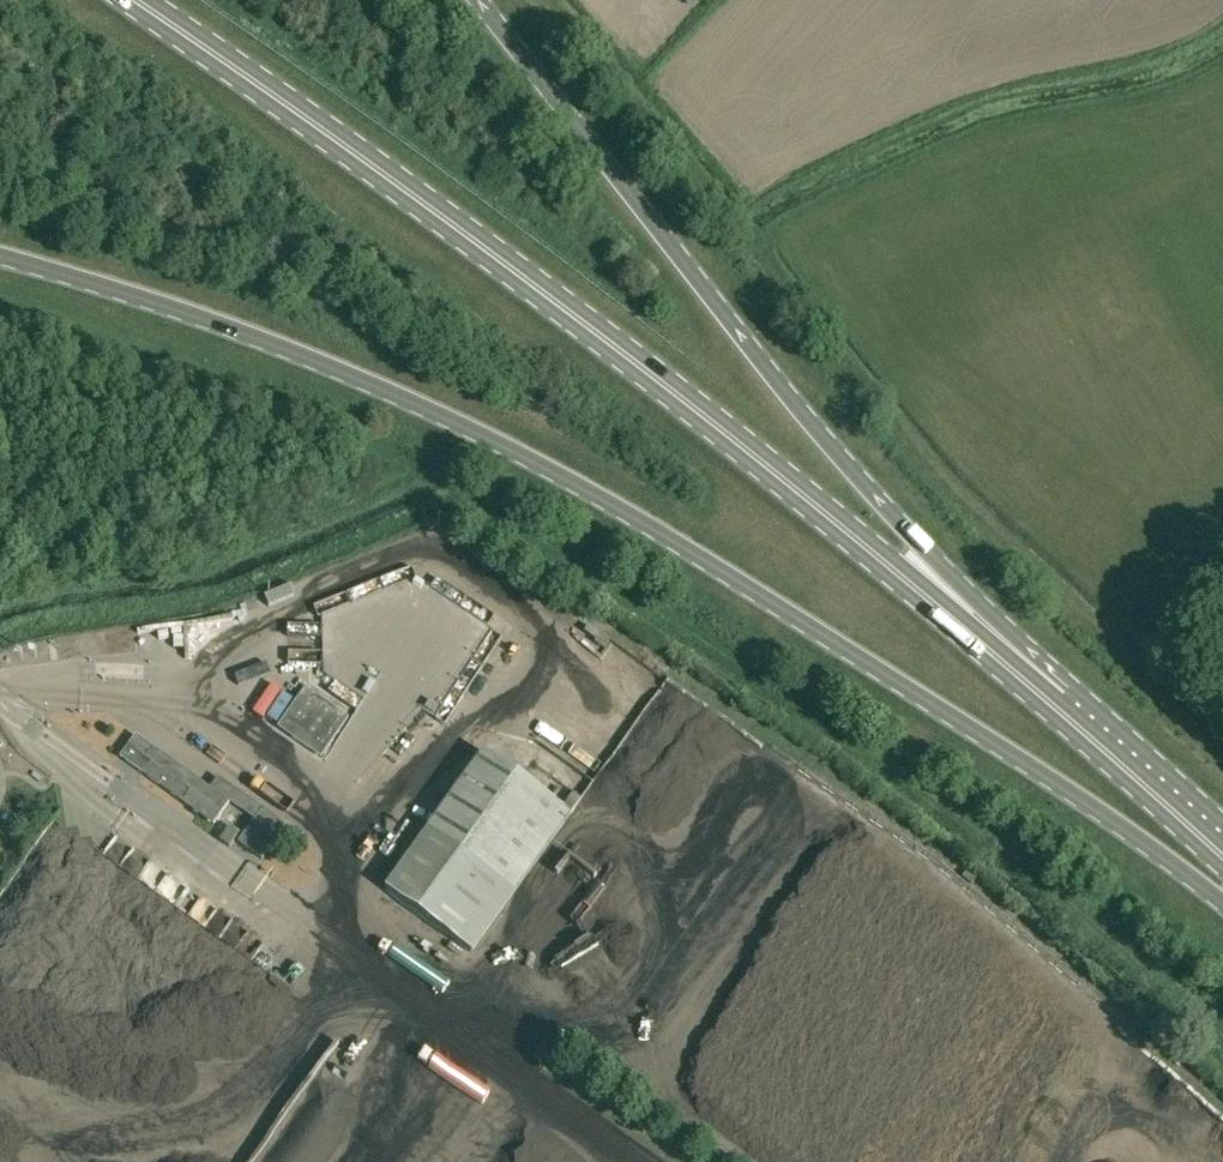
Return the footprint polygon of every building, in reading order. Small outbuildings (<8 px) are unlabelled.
[(424,571),(321,606),(344,671),(370,685),(382,663),(385,671),(413,686),(415,690),(428,698),(441,693),(445,695),(468,687),(483,661),(496,656),(494,649),(504,631),(497,611),(479,602),(475,608),(428,582),(424,571)] [(149,653),(181,649),(178,628),(147,632),(149,653)] [(302,647),(303,676),(334,674),(333,645),(302,647)] [(278,728),(321,758),(349,719),(305,688),(278,728)] [(254,819),(238,841),(262,858),(285,825),(223,781),(215,792),(141,739),(125,761),(195,811),(193,814),(197,816),(199,814),(213,825),(230,801),(254,819)] [(571,814),(484,752),(385,890),(472,952),(571,814)] [(240,834),(230,826),(220,840),(230,848),(240,834)] [(298,1126),(334,1152),(391,1073),(354,1047),(298,1126)]
